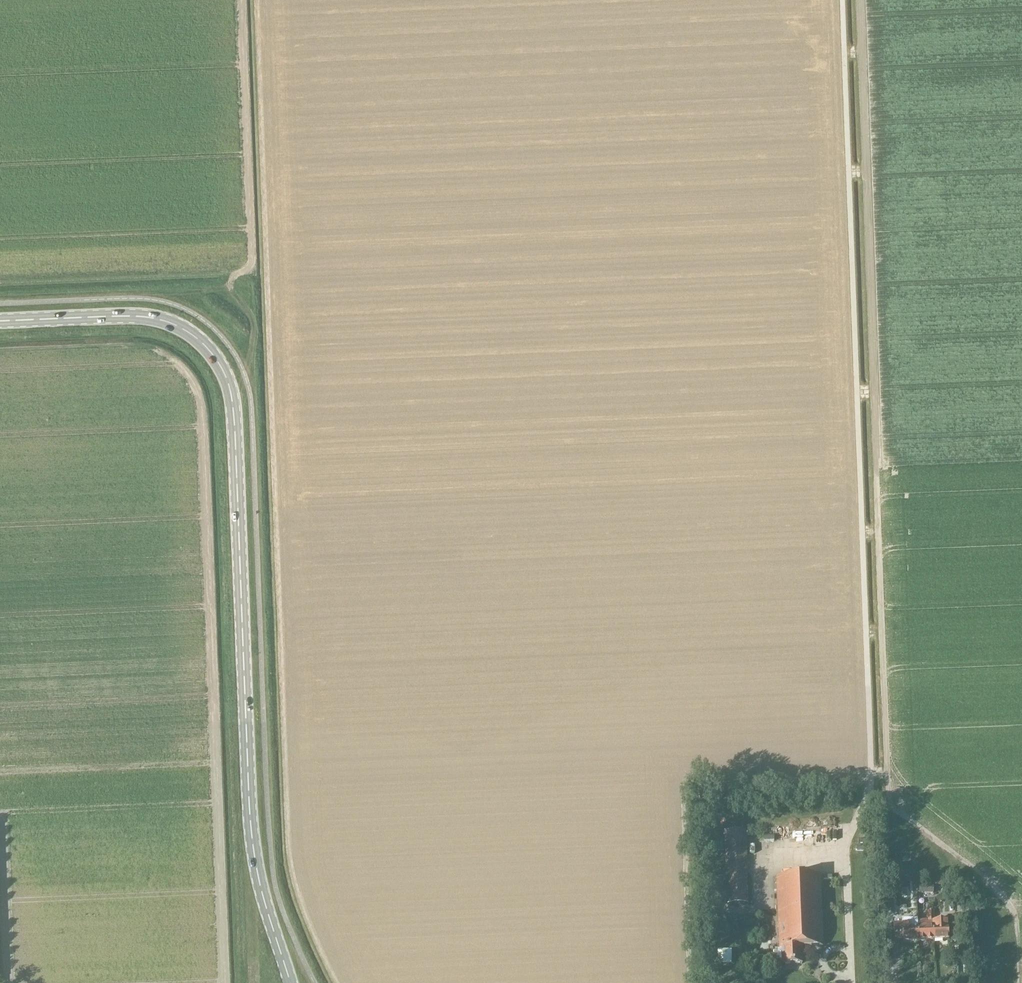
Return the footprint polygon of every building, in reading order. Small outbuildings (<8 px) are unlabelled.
[(782,963),(782,966),(802,965),(801,948),(822,947),(820,877),(777,878),(779,951),(775,951),(776,953),(773,953),(774,961),(776,961),(776,963),(782,963)] [(918,940),(917,927),(917,918),(901,919),(901,922),(893,922),(893,935),(902,935),(903,941),(918,940)] [(933,940),(948,939),(948,933),(956,933),(956,921),(948,922),(948,920),(934,921),(932,921),(932,927),(933,940)] [(918,940),(933,940),(932,927),(917,927),(918,940)]
